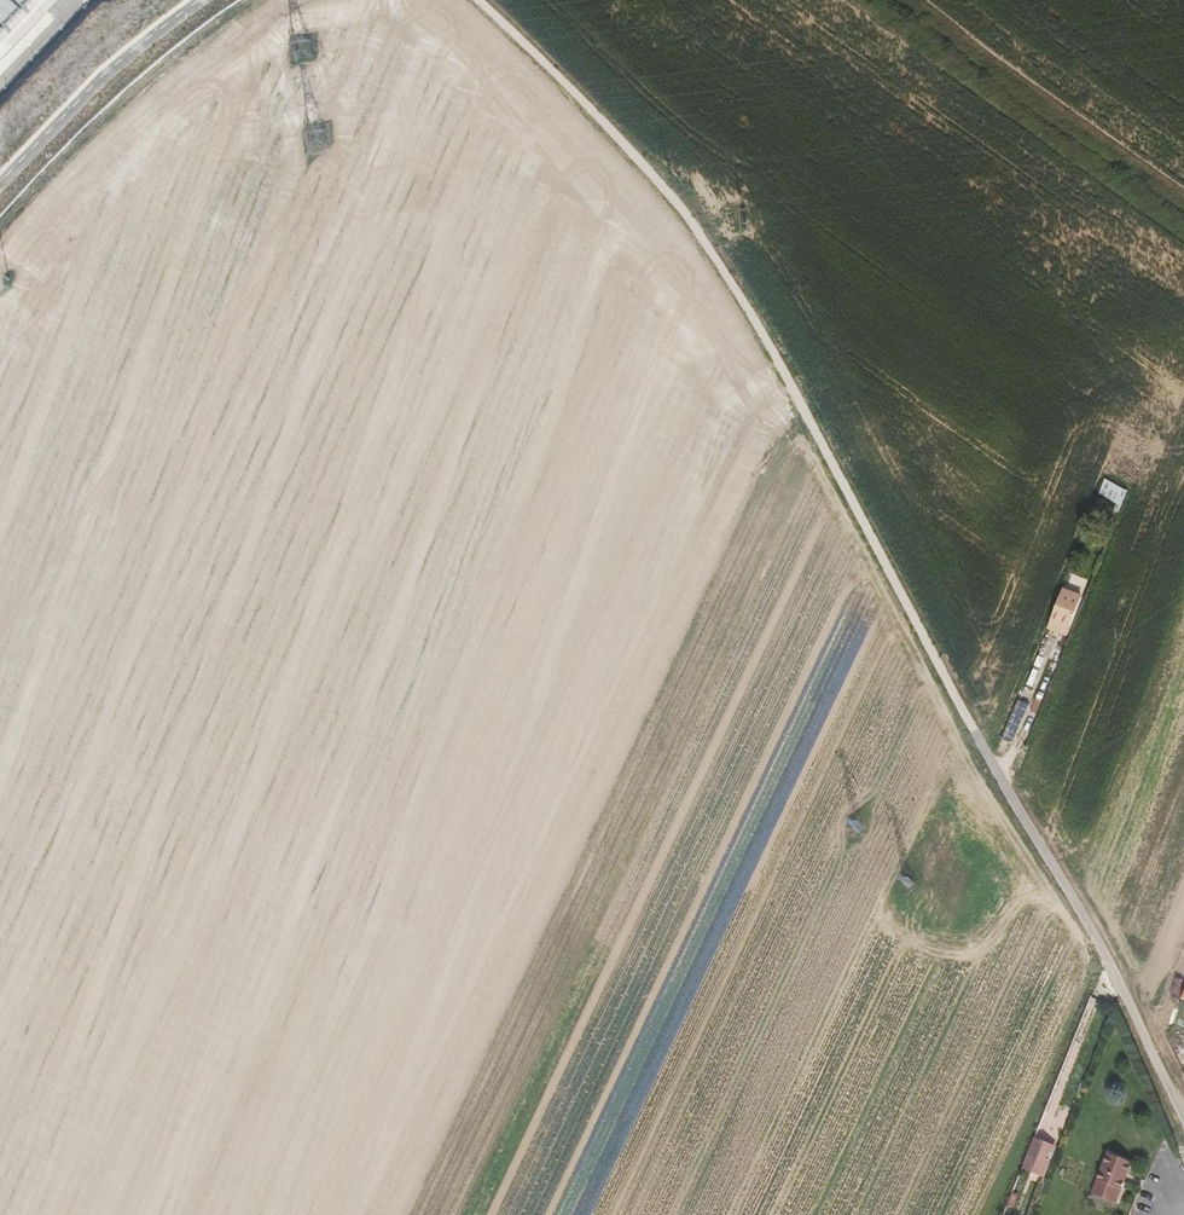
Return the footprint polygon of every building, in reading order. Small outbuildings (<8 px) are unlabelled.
[(38,0),(0,0),(0,42),(38,0)] [(1121,502),(1128,490),(1108,479),(1101,492),(1121,502)] [(1084,596),(1065,589),(1049,629),(1068,637),(1084,596)] [(1051,1146),(1034,1139),(1021,1173),(1038,1179),(1051,1146)] [(1130,1168),(1107,1158),(1089,1198),(1114,1208),(1130,1168)]
